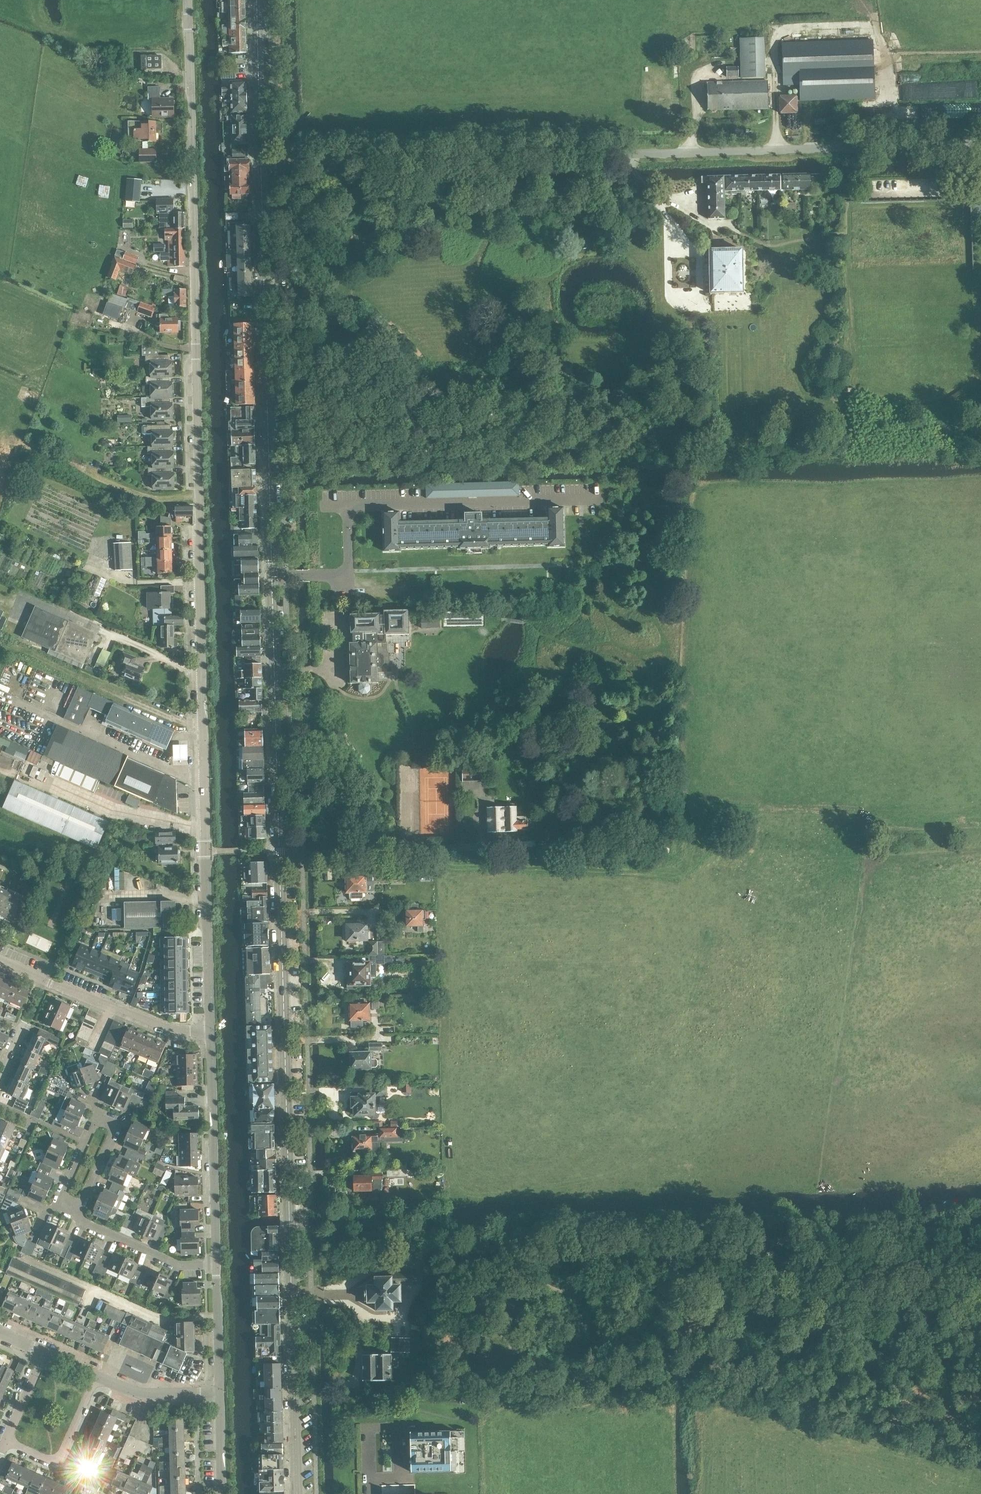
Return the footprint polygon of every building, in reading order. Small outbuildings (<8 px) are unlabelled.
[(246,19),(245,7),(223,7),(223,13),(229,13),(229,19),(246,19)] [(223,31),(246,30),(246,19),(229,19),(229,25),(223,26),(223,31)] [(246,40),(246,30),(223,31),(223,36),(229,36),(230,41),(246,40)] [(763,39),(742,39),(743,79),(764,78),(763,39)] [(247,53),(246,40),(230,41),(223,41),(223,47),(230,47),(230,53),(247,53)] [(873,40),(782,43),(783,77),(800,77),(800,101),(875,99),(874,68),(873,40)] [(147,57),(147,56),(142,56),(142,70),(147,70),(147,68),(162,68),(161,56),(147,57)] [(728,77),(739,76),(739,69),(727,69),(728,77)] [(223,93),(247,92),(247,81),(231,81),(231,88),(222,89),(223,93)] [(709,111),(769,109),(768,82),(708,84),(709,111)] [(247,103),(247,92),(223,93),(223,96),(231,96),(232,101),(226,101),(226,103),(247,103)] [(160,93),(149,93),(149,100),(153,100),(153,101),(154,116),(153,116),(175,116),(175,115),(174,115),(174,101),(174,100),(160,101),(160,93)] [(795,95),(777,95),(778,113),(795,112),(795,95)] [(247,113),(247,103),(226,103),(223,103),(223,107),(232,107),(232,113),(247,113)] [(231,121),(231,129),(248,129),(247,116),(231,116),(231,121)] [(129,122),(129,139),(142,139),(142,141),(156,141),(156,122),(129,122)] [(248,157),(248,129),(231,129),(232,145),(235,145),(236,152),(232,152),(232,158),(248,157)] [(139,149),(138,162),(156,162),(156,149),(148,149),(142,149),(139,149)] [(225,172),(230,172),(249,171),(249,160),(229,160),(229,165),(224,165),(225,172)] [(225,183),(249,182),(249,171),(230,172),(230,177),(225,177),(225,183)] [(782,191),(812,190),(811,175),(782,176),(782,191)] [(725,192),(760,191),(760,176),(725,177),(725,192)] [(760,191),(782,191),(782,176),(760,176),(760,191)] [(139,201),(141,179),(127,177),(124,200),(139,201)] [(726,219),(725,192),(725,177),(702,178),(702,183),(709,183),(710,220),(726,219)] [(250,194),(249,182),(225,183),(225,190),(230,189),(230,195),(233,194),(233,199),(242,199),(241,194),(250,194)] [(174,210),(173,199),(157,199),(157,213),(167,213),(168,229),(184,228),(184,212),(182,212),(182,210),(174,210)] [(975,199),(970,199),(970,207),(970,217),(973,217),(980,217),(980,199),(975,199)] [(796,204),(783,204),(783,213),(796,213),(796,204)] [(229,237),(234,237),(237,237),(251,236),(251,224),(237,225),(237,230),(229,230),(229,237)] [(184,228),(168,229),(166,229),(167,239),(168,239),(169,253),(185,252),(184,228)] [(238,248),(251,248),(251,236),(237,237),(238,248)] [(155,252),(166,252),(166,243),(155,243),(155,252)] [(238,260),(252,260),(251,248),(238,248),(238,260)] [(712,294),(744,293),(743,250),(711,251),(712,294)] [(136,264),(139,256),(127,251),(124,259),(136,264)] [(185,266),(185,252),(169,253),(161,253),(162,260),(169,260),(169,266),(185,266)] [(132,274),(136,266),(115,258),(108,277),(116,280),(120,269),(132,274)] [(238,272),(252,271),(252,260),(238,260),(238,272)] [(239,283),(252,282),(252,271),(238,272),(239,283)] [(239,295),(253,295),(252,282),(239,283),(239,295)] [(187,307),(186,289),(163,290),(163,296),(169,296),(169,308),(175,308),(187,307)] [(111,293),(108,302),(123,307),(125,308),(128,299),(111,293)] [(108,302),(104,315),(119,320),(123,307),(108,302)] [(138,310),(137,312),(152,318),(152,317),(156,307),(141,302),(138,310)] [(168,319),(168,314),(156,314),(157,321),(160,321),(160,333),(179,333),(179,331),(181,330),(181,325),(178,325),(178,319),(168,319)] [(251,323),(251,319),(244,320),(244,323),(235,323),(235,324),(231,324),(231,328),(235,328),(235,335),(252,334),(252,323),(251,323)] [(233,347),(253,346),(252,337),(252,334),(235,335),(236,342),(232,342),(233,347)] [(158,356),(158,350),(142,344),(142,356),(146,356),(146,364),(151,364),(151,377),(172,376),(172,362),(169,362),(169,356),(158,356)] [(253,357),(253,350),(253,346),(233,347),(233,351),(236,351),(236,356),(230,356),(230,358),(253,357)] [(253,369),(253,357),(230,358),(230,360),(232,360),(232,365),(233,365),(233,370),(253,369)] [(253,380),(253,369),(233,370),(233,374),(236,374),(236,381),(253,380)] [(170,383),(170,377),(172,377),(172,376),(151,377),(146,377),(146,385),(151,385),(151,398),(173,397),(172,383),(170,383)] [(233,392),(254,391),(253,380),(236,381),(237,388),(233,388),(233,392)] [(254,404),(254,391),(233,392),(233,397),(237,397),(237,402),(233,402),(233,405),(254,404)] [(170,404),(170,398),(173,398),(173,397),(151,398),(141,398),(142,408),(152,407),(152,420),(173,419),(173,404),(170,404)] [(231,421),(254,420),(254,406),(231,407),(231,421)] [(254,429),(254,420),(231,421),(229,421),(230,430),(254,429)] [(171,432),(171,425),(144,426),(142,427),(143,434),(144,435),(152,435),(152,446),(174,446),(173,431),(171,432)] [(232,445),(236,445),(255,444),(254,429),(230,430),(230,445),(232,445)] [(232,470),(256,469),(255,456),(255,444),(236,445),(237,458),(232,458),(231,458),(232,470)] [(171,452),(171,447),(174,447),(174,446),(152,446),(148,447),(148,454),(153,454),(153,467),(174,467),(174,452),(171,452)] [(101,470),(103,464),(97,461),(95,467),(101,470)] [(172,473),(172,468),(174,467),(153,467),(148,468),(148,475),(153,475),(153,489),(175,488),(174,473),(172,473)] [(233,487),(256,487),(256,469),(232,470),(232,487),(233,487)] [(30,482),(31,483),(35,484),(38,477),(34,475),(33,475),(30,482)] [(519,482),(426,484),(427,487),(427,490),(428,490),(428,493),(427,493),(427,498),(469,497),(469,494),(477,494),(477,497),(520,496),(519,490),(518,490),(518,487),(519,487),(519,485),(519,482)] [(233,497),(256,495),(256,487),(233,487),(232,487),(232,497),(233,497)] [(239,508),(257,508),(256,495),(233,497),(232,497),(233,508),(239,508)] [(176,517),(193,516),(193,506),(176,507),(176,517)] [(239,509),(237,510),(237,514),(240,515),(240,521),(242,521),(242,528),(246,528),(246,534),(257,533),(257,527),(257,520),(257,516),(257,508),(239,508),(239,509)] [(400,512),(383,513),(384,552),(400,551),(400,549),(459,547),(459,549),(467,549),(482,548),(490,548),(490,546),(549,545),(549,547),(565,547),(564,508),(547,508),(547,516),(548,516),(548,519),(548,521),(489,523),(489,519),(482,519),(482,514),(474,514),(466,514),(466,519),(458,520),(458,524),(400,525),(400,523),(399,520),(400,520),(400,512)] [(161,527),(171,526),(171,519),(160,516),(161,527)] [(171,526),(161,527),(157,527),(157,534),(153,535),(147,535),(147,533),(146,532),(139,532),(139,540),(146,539),(172,538),(171,526)] [(246,534),(235,534),(235,546),(235,558),(258,557),(258,545),(257,533),(246,534)] [(172,550),(172,538),(146,539),(146,544),(152,543),(152,545),(157,545),(157,550),(172,550)] [(115,570),(132,569),(130,542),(113,543),(115,570)] [(146,562),(172,562),(172,550),(157,550),(158,557),(153,557),(153,558),(146,558),(146,562)] [(259,573),(258,559),(235,559),(234,559),(234,562),(235,562),(237,562),(237,565),(242,564),(242,573),(244,573),(259,573)] [(173,573),(172,562),(146,562),(147,567),(158,566),(158,574),(173,573)] [(244,573),(245,579),(245,584),(259,583),(259,573),(244,573)] [(99,598),(106,579),(97,576),(89,594),(99,598)] [(239,587),(239,595),(241,595),(260,595),(259,583),(245,584),(245,579),(236,579),(235,579),(235,587),(236,587),(239,587)] [(170,616),(170,609),(170,594),(174,594),(174,586),(161,587),(161,594),(148,594),(149,609),(156,609),(157,625),(153,625),(153,626),(162,626),(165,626),(174,626),(183,626),(183,616),(170,616)] [(81,668),(97,634),(36,606),(22,637),(49,650),(48,653),(81,668)] [(241,622),(260,622),(260,609),(241,610),(241,622)] [(409,634),(409,611),(386,611),(386,616),(381,616),(381,614),(351,615),(352,633),(354,633),(354,643),(350,643),(351,664),(351,674),(351,688),(359,687),(360,690),(363,692),(367,692),(369,690),(370,687),(378,687),(377,672),(385,671),(390,667),(390,654),(386,649),(378,650),(378,643),(386,643),(386,635),(409,634)] [(423,628),(441,628),(441,619),(422,619),(423,628)] [(242,634),(260,634),(260,624),(242,624),(242,634)] [(162,647),(174,647),(174,626),(165,626),(162,626),(162,647)] [(242,646),(261,645),(260,635),(242,636),(242,646)] [(238,656),(261,655),(261,645),(242,646),(238,646),(237,646),(237,656),(238,656)] [(105,666),(111,653),(102,649),(96,663),(105,666)] [(138,686),(145,669),(134,665),(136,658),(124,654),(119,666),(125,668),(122,676),(133,680),(132,684),(138,686)] [(239,679),(245,679),(262,678),(261,663),(245,663),(245,670),(238,671),(239,679)] [(245,688),(262,688),(262,678),(245,679),(245,688)] [(78,688),(64,719),(79,726),(88,707),(108,717),(105,724),(162,750),(169,735),(170,736),(173,731),(78,688)] [(238,699),(239,699),(262,698),(262,688),(245,688),(239,688),(237,688),(238,699)] [(246,712),(262,711),(262,698),(239,699),(239,712),(246,712)] [(57,725),(44,756),(114,787),(154,804),(178,814),(178,813),(177,792),(177,781),(177,780),(165,774),(128,757),(57,725)] [(264,747),(263,728),(245,729),(245,739),(240,740),(240,746),(245,746),(245,747),(264,747)] [(7,747),(5,752),(25,761),(29,750),(0,737),(0,744),(7,747)] [(190,745),(174,745),(175,761),(190,760),(190,745)] [(240,772),(244,772),(264,771),(264,747),(245,747),(239,747),(240,772)] [(38,765),(42,755),(32,751),(27,760),(38,765)] [(60,764),(54,777),(55,777),(94,794),(94,795),(95,795),(95,794),(96,793),(101,782),(100,782),(60,765),(60,764)] [(35,778),(39,768),(34,766),(30,776),(35,778)] [(481,767),(462,767),(463,782),(464,782),(481,781),(481,780),(481,779),(481,773),(481,767)] [(42,781),(46,771),(41,769),(37,779),(42,781)] [(265,783),(264,771),(244,772),(244,775),(248,775),(248,784),(265,783)] [(97,849),(109,822),(15,780),(3,808),(97,849)] [(243,801),(265,801),(264,786),(248,787),(248,790),(244,790),(244,793),(243,793),(243,801)] [(129,797),(126,803),(138,808),(140,802),(129,797)] [(244,816),(264,815),(265,815),(265,801),(243,801),(243,804),(244,805),(244,816)] [(515,806),(515,802),(508,803),(508,806),(488,806),(489,831),(518,830),(518,828),(529,828),(529,819),(527,820),(527,815),(518,815),(518,806),(515,806)] [(265,826),(264,815),(244,816),(241,816),(242,821),(248,821),(248,827),(265,826)] [(248,839),(265,837),(265,826),(248,827),(248,839)] [(122,838),(132,835),(130,828),(120,831),(122,838)] [(166,849),(166,843),(176,843),(176,833),(156,834),(156,843),(163,843),(163,848),(159,849),(159,863),(179,862),(178,848),(166,849)] [(104,874),(108,865),(98,861),(94,870),(104,874)] [(267,883),(267,861),(249,862),(250,867),(245,867),(245,878),(250,878),(250,883),(267,883)] [(347,876),(347,877),(347,890),(347,891),(348,891),(350,891),(350,898),(364,898),(363,891),(365,891),(366,889),(366,884),(374,883),(374,882),(397,881),(397,869),(402,869),(392,869),(373,870),(374,877),(372,877),(366,877),(364,875),(360,876),(360,873),(353,873),(353,876),(349,876),(348,876),(347,876)] [(249,894),(244,894),(244,900),(247,900),(247,901),(247,907),(249,907),(251,907),(268,907),(268,889),(253,890),(253,894),(249,894)] [(13,894),(6,891),(0,904),(0,914),(4,916),(13,894)] [(11,923),(22,898),(13,894),(4,916),(3,919),(11,923)] [(164,927),(175,927),(175,902),(125,903),(126,928),(164,927)] [(249,907),(247,907),(247,922),(248,922),(251,922),(269,921),(268,907),(251,907),(249,907)] [(423,931),(423,920),(426,920),(426,910),(403,910),(404,920),(407,920),(407,926),(418,926),(418,931),(423,931)] [(268,923),(247,924),(248,930),(248,935),(269,934),(269,933),(269,929),(268,929),(268,923)] [(361,925),(361,924),(353,924),(353,926),(348,926),(348,940),(367,939),(367,925),(361,925)] [(269,934),(248,935),(248,946),(269,945),(269,939),(269,934)] [(165,937),(161,937),(161,949),(165,949),(165,948),(187,948),(187,944),(188,944),(188,938),(187,938),(187,937),(177,937),(165,937)] [(370,955),(378,954),(377,942),(369,942),(370,955)] [(82,945),(75,962),(79,964),(77,968),(84,971),(86,966),(92,949),(82,945)] [(262,947),(248,948),(249,975),(270,974),(270,973),(270,947),(262,947)] [(187,948),(165,948),(165,949),(166,959),(187,958),(188,958),(188,953),(187,953),(187,948)] [(92,949),(86,966),(95,970),(101,953),(92,949)] [(101,953),(95,970),(104,974),(113,953),(103,949),(101,953)] [(113,953),(104,974),(113,977),(114,978),(121,961),(123,957),(113,953)] [(348,988),(357,988),(357,985),(371,984),(371,977),(377,976),(377,963),(386,963),(386,962),(394,962),(394,955),(385,955),(370,955),(370,962),(349,963),(349,964),(347,966),(347,969),(349,970),(350,977),(347,978),(348,981),(348,982),(348,988)] [(187,958),(166,959),(166,970),(187,969),(187,966),(188,966),(188,960),(187,960),(187,958)] [(113,977),(111,982),(116,984),(114,988),(120,991),(129,969),(129,970),(131,965),(121,961),(114,978),(113,977)] [(129,969),(120,991),(126,993),(128,989),(132,991),(139,974),(129,970),(129,969)] [(166,970),(161,970),(161,981),(187,980),(189,980),(189,974),(187,974),(187,970),(187,969),(166,970)] [(248,977),(246,978),(248,1026),(261,1026),(261,1014),(265,1014),(266,1011),(266,999),(264,997),(260,998),(260,992),(264,991),(264,989),(264,988),(266,988),(266,983),(267,983),(271,983),(270,974),(249,975),(248,975),(248,977)] [(17,985),(5,979),(0,990),(0,998),(9,1002),(17,985)] [(187,980),(161,981),(161,992),(188,991),(188,987),(189,987),(189,982),(187,982),(187,980)] [(20,1007),(28,990),(17,985),(9,1002),(20,1007)] [(188,991),(161,992),(161,1003),(188,1003),(188,1001),(189,1001),(189,996),(188,996),(188,991)] [(65,1018),(71,1007),(55,999),(49,1011),(65,1018)] [(188,1003),(161,1003),(161,1014),(166,1014),(188,1014),(188,1012),(189,1012),(189,1007),(188,1007),(188,1003)] [(351,1028),(363,1028),(363,1019),(369,1019),(370,1018),(370,1005),(368,1003),(352,1004),(350,1005),(351,1028)] [(98,1019),(100,1014),(89,1009),(87,1014),(98,1019)] [(60,1030),(65,1018),(49,1011),(44,1023),(60,1030)] [(95,1025),(98,1019),(87,1014),(84,1020),(95,1025)] [(93,1031),(95,1025),(84,1020),(82,1026),(93,1031)] [(122,1031),(124,1025),(114,1020),(111,1026),(122,1031)] [(261,1026),(248,1026),(250,1081),(274,1081),(272,1025),(261,1026)] [(90,1036),(93,1031),(82,1026),(79,1031),(90,1036)] [(120,1036),(122,1031),(111,1026),(109,1031),(120,1036)] [(130,1051),(137,1032),(128,1028),(120,1047),(130,1051)] [(61,1039),(40,1030),(38,1036),(34,1035),(28,1049),(39,1054),(41,1055),(45,1047),(43,1046),(45,1041),(57,1046),(61,1039)] [(88,1041),(90,1036),(79,1031),(77,1036),(88,1041)] [(117,1041),(120,1036),(109,1031),(106,1036),(117,1041)] [(8,1036),(0,1032),(0,1047),(2,1048),(8,1036)] [(139,1055),(147,1036),(137,1032),(130,1051),(139,1055)] [(85,1047),(88,1041),(77,1036),(74,1042),(85,1047)] [(115,1046),(117,1041),(106,1036),(104,1042),(115,1046)] [(149,1059),(157,1039),(147,1036),(139,1055),(149,1059)] [(158,1063),(166,1043),(157,1039),(149,1059),(158,1063)] [(112,1052),(115,1046),(104,1042),(102,1047),(112,1052)] [(369,1051),(382,1051),(382,1043),(369,1044),(369,1051)] [(110,1058),(110,1057),(112,1052),(102,1047),(99,1053),(109,1057),(110,1058)] [(35,1070),(38,1062),(36,1061),(39,1054),(28,1049),(21,1064),(32,1069),(35,1070)] [(184,1054),(184,1050),(177,1051),(177,1065),(198,1064),(198,1054),(184,1054)] [(107,1075),(112,1063),(107,1060),(109,1057),(99,1053),(98,1055),(101,1063),(105,1065),(101,1073),(107,1075)] [(372,1059),(372,1053),(351,1053),(352,1068),(353,1068),(353,1070),(369,1070),(369,1068),(375,1068),(377,1065),(377,1061),(376,1059),(372,1059)] [(87,1085),(96,1082),(95,1081),(99,1079),(96,1071),(99,1064),(87,1059),(83,1069),(81,1069),(87,1085)] [(79,1088),(87,1085),(81,1069),(79,1063),(66,1068),(69,1074),(74,1089),(78,1087),(79,1088)] [(112,1077),(117,1065),(114,1063),(112,1063),(107,1075),(112,1077)] [(129,1071),(132,1065),(126,1063),(124,1069),(129,1071)] [(28,1084),(31,1076),(29,1075),(32,1069),(21,1064),(15,1079),(26,1084),(28,1084)] [(177,1075),(198,1075),(198,1064),(177,1065),(177,1075)] [(47,1076),(49,1070),(41,1067),(39,1072),(47,1076)] [(68,1091),(70,1086),(69,1083),(51,1074),(47,1082),(60,1088),(68,1091)] [(194,1090),(194,1085),(198,1085),(198,1075),(177,1075),(177,1086),(182,1085),(182,1090),(194,1090)] [(26,1108),(29,1103),(21,1099),(25,1091),(23,1090),(26,1084),(15,1079),(8,1093),(9,1094),(6,1099),(26,1108)] [(113,1106),(123,1085),(110,1079),(101,1100),(105,1101),(105,1103),(113,1106)] [(164,1093),(166,1085),(157,1083),(155,1090),(164,1093)] [(274,1109),(273,1084),(254,1085),(255,1098),(250,1098),(250,1104),(255,1104),(255,1120),(274,1120),(274,1109)] [(410,1092),(410,1084),(387,1084),(387,1087),(374,1087),(374,1093),(367,1093),(367,1095),(360,1095),(360,1093),(356,1093),(356,1098),(353,1098),(353,1104),(351,1104),(351,1113),(355,1113),(355,1115),(375,1115),(375,1105),(380,1104),(380,1097),(387,1097),(387,1087),(401,1087),(401,1093),(410,1092)] [(131,1088),(123,1085),(113,1106),(121,1110),(122,1109),(126,1111),(127,1106),(132,1108),(138,1096),(143,1099),(152,1103),(154,1096),(145,1092),(145,1093),(131,1087),(131,1088)] [(175,1091),(175,1088),(167,1085),(167,1091),(165,1091),(166,1111),(174,1111),(174,1119),(199,1119),(199,1106),(185,1106),(185,1104),(185,1098),(178,1098),(177,1098),(177,1091),(175,1091)] [(82,1118),(85,1110),(84,1109),(86,1106),(70,1098),(73,1094),(68,1091),(60,1088),(58,1093),(66,1097),(61,1109),(82,1118)] [(138,1096),(132,1108),(137,1111),(143,1099),(138,1096)] [(38,1119),(42,1110),(35,1107),(33,1111),(32,1111),(30,1115),(38,1119)] [(78,1126),(82,1118),(61,1109),(56,1120),(54,1119),(52,1125),(69,1133),(71,1128),(75,1130),(77,1126),(78,1126)] [(16,1126),(1,1119),(0,1122),(0,1133),(11,1138),(16,1126)] [(149,1128),(135,1122),(133,1126),(132,1125),(129,1132),(144,1139),(149,1128)] [(253,1149),(257,1149),(275,1148),(274,1122),(252,1122),(253,1149)] [(362,1151),(372,1151),(379,1151),(379,1141),(384,1141),(384,1137),(398,1136),(398,1127),(391,1127),(380,1127),(380,1133),(365,1133),(365,1135),(353,1135),(354,1151),(355,1151),(355,1156),(362,1156),(362,1151)] [(65,1156),(68,1149),(66,1149),(68,1145),(64,1143),(66,1138),(49,1130),(48,1131),(51,1138),(54,1139),(49,1149),(65,1156)] [(25,1144),(31,1133),(27,1131),(23,1139),(22,1138),(20,1142),(25,1144)] [(143,1160),(145,1155),(138,1152),(144,1139),(129,1132),(125,1142),(126,1142),(124,1146),(129,1148),(126,1153),(138,1158),(143,1160)] [(11,1138),(0,1133),(0,1146),(6,1149),(11,1138)] [(180,1145),(197,1145),(197,1139),(200,1139),(200,1133),(180,1134),(180,1145)] [(198,1150),(197,1145),(180,1145),(180,1156),(200,1155),(200,1150),(198,1150)] [(276,1169),(276,1159),(275,1148),(257,1149),(257,1154),(251,1154),(251,1165),(257,1165),(258,1170),(276,1169)] [(60,1166),(65,1156),(49,1149),(43,1163),(41,1161),(39,1167),(51,1172),(53,1167),(57,1169),(59,1165),(60,1166)] [(138,1158),(126,1153),(124,1158),(120,1156),(118,1160),(117,1159),(113,1167),(128,1174),(134,1162),(136,1163),(138,1158)] [(180,1167),(198,1167),(198,1161),(200,1161),(200,1155),(180,1156),(180,1167)] [(13,1179),(18,1168),(15,1167),(10,1164),(8,1168),(10,1168),(6,1176),(13,1179)] [(166,1173),(168,1168),(157,1164),(155,1168),(166,1173)] [(48,1192),(52,1184),(51,1183),(53,1179),(48,1177),(51,1172),(39,1167),(36,1172),(39,1173),(33,1185),(42,1189),(48,1192)] [(123,1192),(126,1187),(123,1186),(128,1174),(113,1167),(110,1176),(111,1176),(109,1180),(113,1182),(111,1187),(123,1192)] [(252,1192),(277,1192),(276,1169),(258,1170),(251,1170),(252,1179),(252,1192)] [(356,1191),(372,1191),(372,1190),(382,1190),(381,1180),(382,1180),(382,1173),(371,1173),(371,1176),(354,1176),(354,1184),(353,1185),(353,1188),(356,1190),(356,1191)] [(185,1179),(185,1177),(176,1177),(176,1187),(198,1186),(198,1178),(185,1179)] [(48,1192),(42,1189),(33,1185),(28,1182),(24,1190),(20,1188),(18,1192),(10,1188),(5,1198),(6,1199),(1,1209),(7,1211),(12,1224),(27,1218),(24,1210),(23,1210),(22,1206),(17,1204),(22,1194),(28,1197),(42,1203),(44,1199),(45,1200),(48,1192)] [(9,1186),(3,1183),(2,1186),(0,1186),(0,1192),(5,1195),(9,1186)] [(198,1196),(198,1186),(176,1187),(176,1195),(189,1194),(189,1196),(198,1196)] [(123,1192),(111,1187),(109,1192),(104,1190),(103,1194),(102,1193),(98,1201),(113,1208),(118,1196),(121,1197),(123,1192)] [(277,1215),(277,1194),(256,1195),(256,1208),(260,1208),(260,1215),(277,1215)] [(113,1208),(98,1201),(94,1210),(95,1210),(94,1214),(108,1220),(112,1212),(126,1218),(122,1226),(127,1229),(129,1223),(132,1216),(113,1208)] [(153,1215),(139,1209),(137,1212),(135,1211),(132,1216),(129,1223),(134,1225),(132,1230),(136,1231),(136,1232),(144,1236),(153,1215)] [(195,1232),(195,1223),(199,1223),(199,1210),(180,1210),(181,1226),(182,1226),(182,1232),(195,1232)] [(163,1238),(169,1226),(164,1224),(166,1221),(153,1215),(144,1236),(152,1240),(153,1239),(156,1240),(158,1236),(163,1238)] [(23,1247),(27,1240),(24,1233),(31,1231),(29,1227),(31,1226),(27,1218),(12,1224),(17,1236),(13,1237),(15,1241),(16,1242),(17,1244),(19,1245),(21,1246),(23,1247)] [(49,1226),(45,1224),(39,1238),(37,1244),(49,1249),(58,1229),(50,1225),(49,1226)] [(254,1250),(261,1250),(278,1250),(278,1225),(261,1226),(258,1226),(256,1226),(255,1228),(253,1229),(252,1230),(252,1232),(252,1233),(253,1250),(254,1250)] [(65,1258),(73,1242),(68,1239),(70,1235),(66,1233),(66,1232),(58,1229),(49,1249),(60,1255),(60,1256),(65,1258)] [(195,1241),(195,1232),(182,1232),(182,1239),(181,1239),(182,1254),(200,1254),(199,1241),(195,1241)] [(29,1260),(36,1245),(27,1240),(23,1247),(20,1256),(29,1260)] [(83,1241),(80,1240),(78,1244),(73,1242),(65,1258),(70,1261),(74,1254),(85,1259),(92,1244),(84,1240),(83,1241)] [(98,1275),(99,1274),(107,1257),(102,1255),(104,1250),(100,1249),(100,1247),(92,1244),(85,1259),(97,1264),(93,1273),(98,1275)] [(279,1272),(278,1261),(278,1250),(261,1250),(262,1258),(254,1258),(254,1265),(256,1266),(256,1272),(279,1272)] [(117,1256),(114,1255),(112,1259),(107,1257),(99,1274),(104,1276),(108,1269),(119,1274),(126,1259),(118,1255),(117,1256)] [(24,1280),(31,1265),(12,1257),(6,1272),(24,1280)] [(135,1284),(141,1272),(136,1270),(138,1265),(134,1264),(134,1263),(126,1259),(119,1274),(131,1279),(130,1282),(135,1284)] [(42,1288),(49,1273),(31,1265),(24,1280),(42,1288)] [(151,1272),(148,1270),(146,1274),(141,1272),(135,1284),(141,1287),(142,1284),(154,1289),(160,1274),(152,1270),(151,1272)] [(254,1284),(279,1283),(279,1272),(256,1272),(254,1272),(253,1272),(254,1281),(254,1284)] [(401,1301),(401,1285),(417,1284),(417,1272),(392,1273),(392,1277),(375,1277),(376,1285),(368,1285),(368,1288),(365,1288),(366,1301),(368,1300),(368,1302),(376,1302),(377,1310),(393,1310),(393,1306),(399,1306),(399,1301),(401,1301)] [(61,1296),(67,1282),(49,1273),(42,1288),(61,1296)] [(6,1288),(11,1277),(5,1274),(0,1285),(6,1288)] [(169,1300),(174,1288),(170,1286),(172,1281),(168,1279),(168,1278),(160,1274),(154,1289),(165,1295),(164,1298),(169,1300)] [(79,1304),(85,1290),(67,1282),(61,1296),(79,1304)] [(196,1292),(196,1283),(183,1283),(184,1290),(182,1290),(183,1305),(201,1305),(200,1292),(196,1292)] [(279,1296),(279,1283),(254,1284),(254,1297),(255,1297),(256,1297),(280,1296),(279,1296)] [(13,1312),(20,1296),(17,1294),(9,1291),(2,1307),(13,1312)] [(31,1301),(33,1296),(28,1293),(26,1298),(20,1296),(13,1312),(24,1317),(31,1301)] [(256,1307),(280,1307),(280,1296),(256,1297),(256,1307)] [(35,1322),(41,1307),(38,1306),(39,1304),(31,1301),(24,1317),(35,1322)] [(65,1316),(68,1309),(71,1303),(66,1301),(60,1313),(53,1310),(53,1312),(46,1327),(58,1332),(65,1315),(65,1316)] [(46,1327),(53,1312),(49,1311),(50,1309),(42,1305),(41,1307),(35,1322),(46,1327)] [(108,1305),(103,1315),(110,1318),(116,1321),(117,1321),(120,1322),(135,1329),(136,1328),(140,1318),(128,1313),(127,1314),(126,1313),(125,1313),(117,1309),(116,1309),(108,1305)] [(255,1324),(260,1324),(280,1323),(280,1308),(280,1307),(256,1307),(256,1310),(255,1310),(255,1324)] [(72,1318),(65,1316),(65,1315),(58,1332),(69,1336),(76,1320),(77,1318),(73,1316),(72,1318)] [(136,1328),(135,1329),(148,1335),(148,1334),(152,1324),(149,1322),(140,1318),(136,1328)] [(80,1341),(86,1327),(83,1326),(84,1324),(76,1320),(69,1336),(80,1341)] [(174,1337),(193,1336),(193,1322),(189,1322),(176,1322),(176,1330),(174,1330),(174,1333),(171,1333),(171,1336),(174,1336),(174,1337)] [(195,1356),(120,1323),(108,1350),(168,1376),(169,1374),(172,1376),(174,1371),(179,1374),(179,1380),(195,1380),(195,1356)] [(281,1359),(280,1333),(280,1323),(260,1324),(261,1333),(257,1333),(257,1336),(256,1336),(256,1345),(256,1358),(263,1357),(263,1356),(274,1356),(274,1359),(281,1359)] [(163,1340),(166,1334),(167,1330),(160,1327),(152,1324),(148,1334),(163,1340)] [(94,1328),(87,1325),(86,1327),(80,1341),(91,1346),(98,1330),(99,1328),(95,1326),(94,1328)] [(103,1352),(109,1337),(105,1336),(106,1334),(98,1330),(91,1346),(103,1352)] [(171,1336),(171,1333),(166,1334),(163,1340),(166,1341),(187,1352),(194,1351),(193,1336),(174,1337),(174,1336),(171,1336)] [(409,1352),(409,1338),(390,1338),(390,1352),(409,1352)] [(364,1380),(391,1380),(390,1353),(363,1354),(364,1380)] [(259,1376),(281,1375),(280,1363),(265,1364),(265,1371),(259,1371),(259,1376)] [(13,1371),(0,1365),(0,1379),(8,1383),(13,1371)] [(21,1373),(23,1368),(18,1365),(15,1371),(21,1373)] [(281,1387),(281,1375),(259,1376),(260,1380),(265,1380),(265,1388),(281,1387)] [(260,1400),(281,1399),(281,1387),(265,1388),(266,1395),(260,1395),(260,1400)] [(282,1411),(281,1399),(260,1400),(260,1404),(266,1404),(266,1411),(282,1411)] [(127,1415),(113,1409),(110,1415),(102,1411),(97,1423),(112,1429),(114,1424),(117,1425),(120,1424),(122,1420),(124,1421),(127,1415)] [(266,1423),(282,1422),(282,1411),(266,1411),(259,1412),(259,1415),(265,1416),(266,1423)] [(169,1430),(183,1430),(183,1417),(169,1418),(169,1430)] [(266,1432),(282,1432),(282,1422),(266,1423),(259,1423),(259,1426),(266,1427),(266,1432)] [(107,1441),(112,1429),(97,1423),(92,1434),(107,1441)] [(184,1442),(183,1430),(169,1430),(170,1438),(159,1438),(159,1436),(153,1437),(153,1442),(184,1442)] [(451,1436),(451,1430),(412,1431),(413,1472),(416,1472),(452,1471),(452,1462),(458,1462),(457,1450),(459,1450),(459,1436),(451,1436)] [(282,1432),(266,1432),(258,1433),(257,1433),(258,1437),(259,1437),(265,1437),(265,1442),(283,1441),(282,1432)] [(122,1447),(107,1441),(92,1434),(87,1446),(102,1452),(105,1445),(114,1449),(112,1454),(117,1457),(122,1447)] [(129,1448),(134,1438),(129,1435),(124,1446),(129,1448)] [(135,1451),(140,1440),(134,1438),(129,1448),(135,1451)] [(141,1454),(146,1443),(140,1440),(135,1451),(141,1454)] [(259,1453),(262,1452),(283,1452),(283,1441),(265,1442),(262,1442),(262,1448),(259,1449),(259,1453)] [(184,1454),(184,1442),(153,1442),(153,1448),(170,1448),(170,1454),(184,1454)] [(146,1456),(151,1445),(146,1443),(141,1454),(146,1456)] [(97,1463),(102,1452),(87,1446),(82,1457),(97,1463)] [(132,1457),(135,1451),(129,1448),(124,1446),(119,1457),(125,1459),(127,1455),(132,1457)] [(259,1469),(283,1469),(283,1452),(262,1452),(262,1460),(259,1460),(259,1469)] [(111,1470),(116,1458),(105,1453),(103,1458),(109,1461),(106,1467),(111,1470)] [(171,1466),(185,1466),(184,1454),(170,1454),(171,1466)] [(92,1475),(97,1463),(82,1457),(77,1468),(92,1475)] [(153,1487),(146,1485),(153,1470),(156,1463),(151,1461),(148,1468),(136,1493),(150,1493),(153,1487)] [(18,1482),(24,1468),(13,1463),(7,1477),(18,1482)] [(111,1470),(106,1467),(100,1465),(98,1470),(104,1473),(105,1471),(109,1473),(111,1470)] [(148,1468),(143,1465),(138,1474),(132,1472),(130,1477),(124,1490),(133,1493),(136,1493),(148,1468)] [(185,1466),(171,1466),(167,1466),(159,1466),(160,1472),(171,1471),(171,1478),(185,1478),(185,1466)] [(29,1487),(35,1473),(24,1468),(18,1482),(29,1487)] [(260,1492),(284,1491),(283,1469),(259,1469),(260,1492)] [(123,1491),(124,1490),(130,1477),(118,1472),(112,1485),(117,1487),(116,1488),(123,1491)] [(40,1492),(46,1478),(35,1473),(29,1487),(40,1492)] [(57,1483),(46,1478),(40,1492),(45,1493),(52,1493),(57,1483)] [(171,1490),(186,1490),(185,1478),(171,1478),(171,1490)] [(68,1488),(57,1483),(52,1493),(65,1493),(68,1488)] [(14,1490),(6,1486),(3,1492),(8,1493),(12,1493),(14,1490)]
